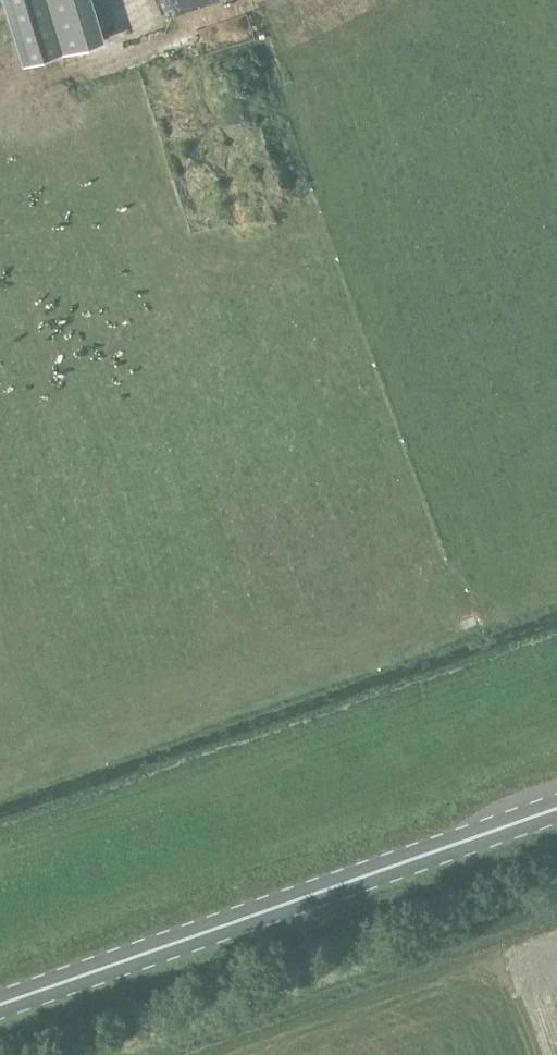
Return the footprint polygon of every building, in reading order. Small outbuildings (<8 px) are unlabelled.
[(26,62),(102,38),(91,0),(7,0),(26,62)]
